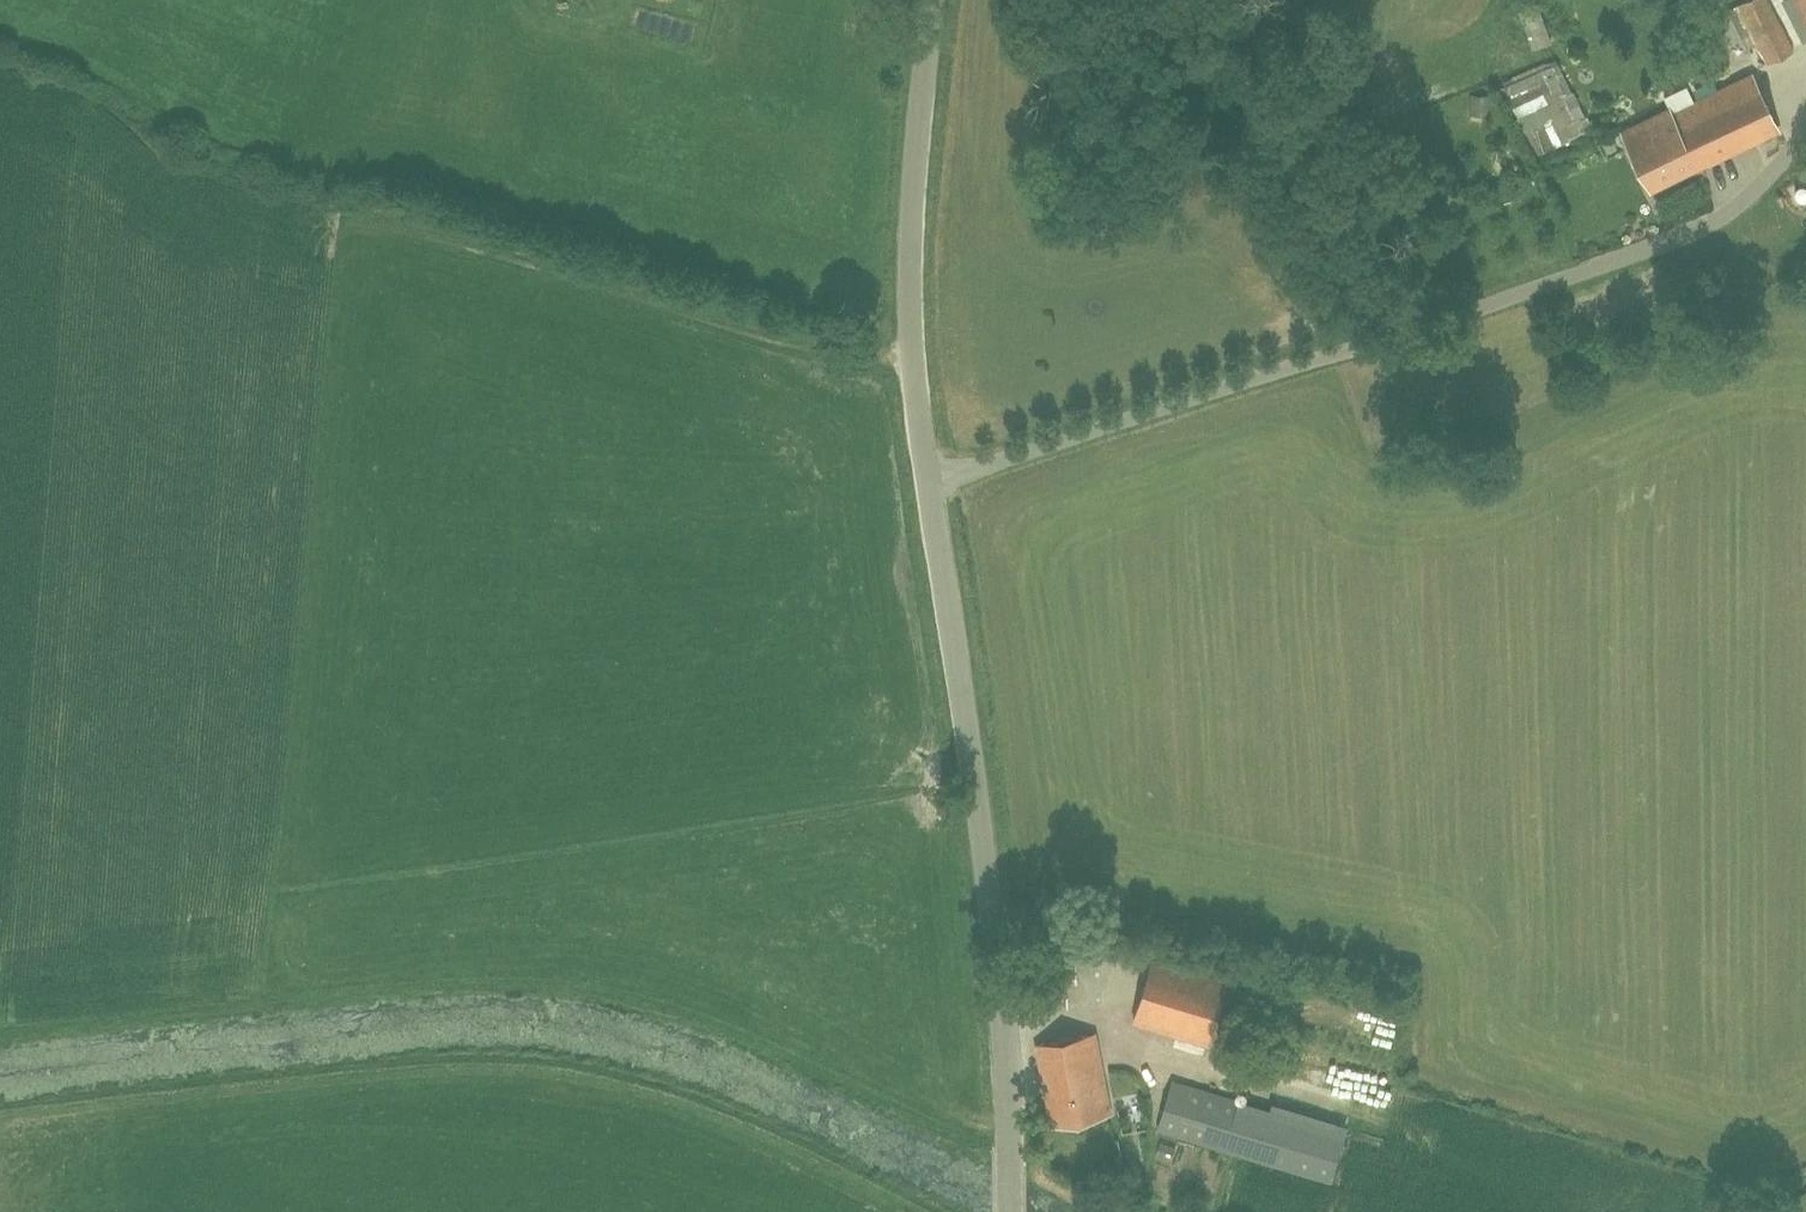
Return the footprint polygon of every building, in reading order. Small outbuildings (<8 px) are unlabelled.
[(1769,63),(1794,50),(1768,0),(1748,0),(1739,5),(1769,63)] [(1805,23),(1805,0),(1794,0),(1805,23)] [(1558,62),(1553,64),(1547,50),(1499,68),(1506,85),(1502,87),(1542,171),(1585,152),(1599,146),(1558,62)] [(1696,149),(1703,164),(1708,162),(1709,164),(1779,130),(1752,75),(1694,103),(1687,87),(1664,98),(1669,109),(1639,123),(1647,140),(1667,130),(1669,135),(1681,129),(1684,136),(1687,135),(1694,150),(1696,149)] [(1650,191),(1703,164),(1696,149),(1694,150),(1687,135),(1684,136),(1681,129),(1669,135),(1667,130),(1647,140),(1639,123),(1622,132),(1650,191)] [(1153,958),(1133,1022),(1208,1045),(1227,981),(1153,958)] [(1111,1114),(1095,1033),(1036,1044),(1052,1126),(1111,1114)] [(1158,1129),(1330,1182),(1345,1133),(1173,1079),(1158,1129)]
